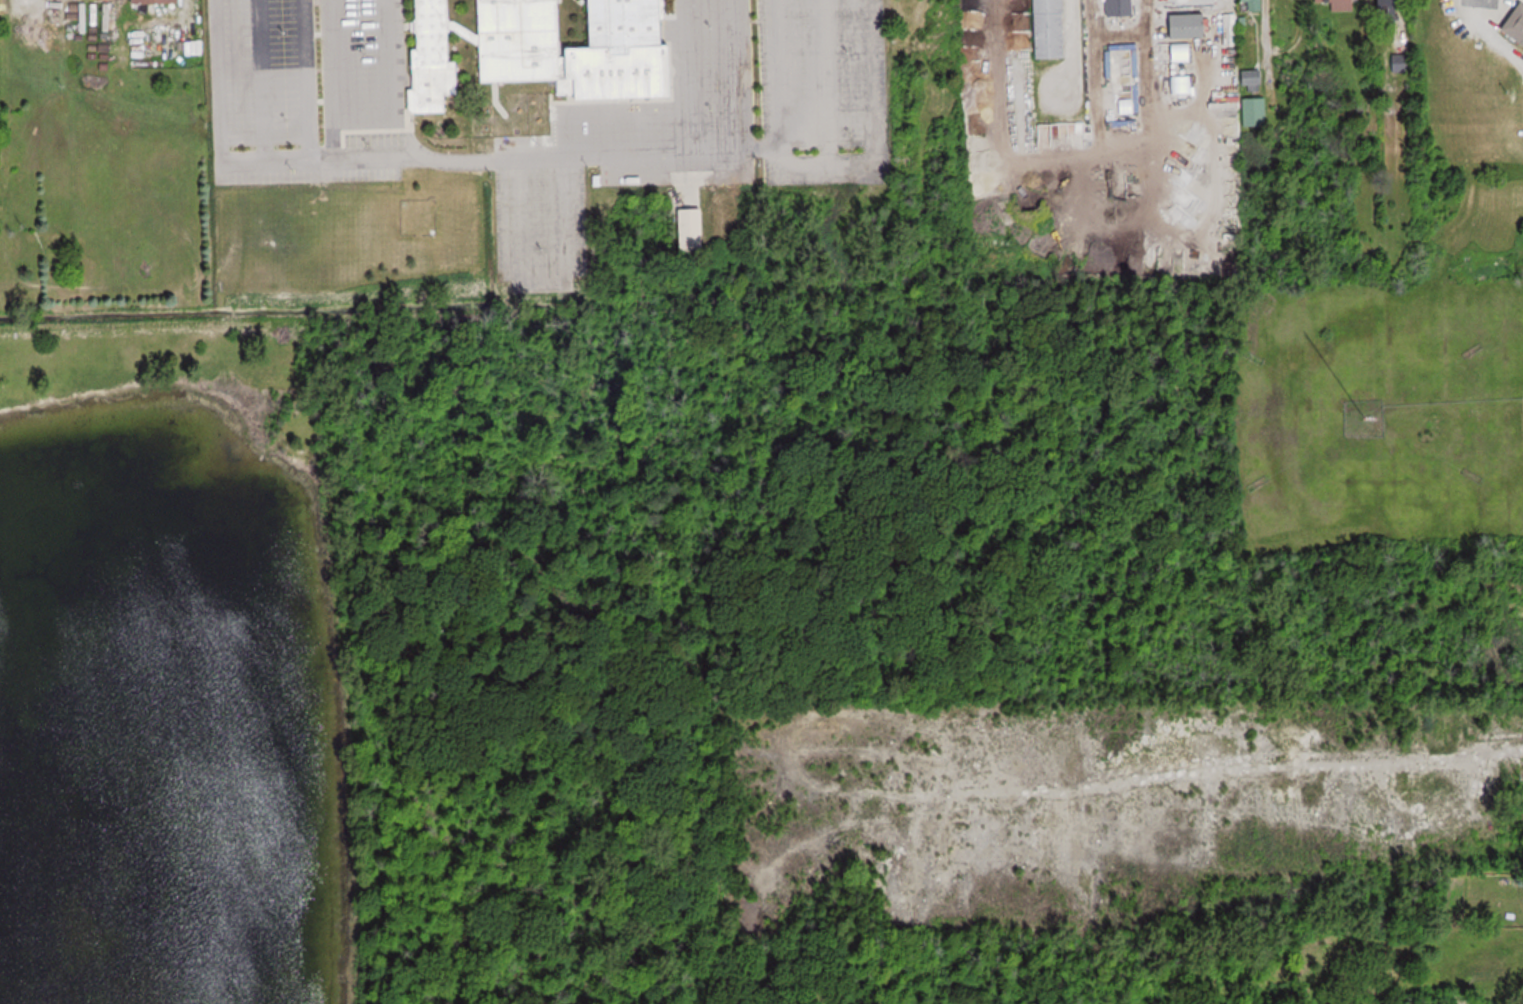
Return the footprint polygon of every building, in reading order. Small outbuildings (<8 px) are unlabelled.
[(418,87),(412,87),(412,112),(448,111),(448,94),(459,94),(459,60),(452,60),(452,0),(417,0),(418,87)] [(676,42),(668,42),(666,0),(594,0),(596,45),(563,46),(561,0),(481,0),(484,82),(562,78),(563,92),(582,91),(582,98),(678,94),(676,42)] [(1067,57),(1066,0),(1036,0),(1037,57),(1067,57)] [(1134,0),(1107,0),(1107,15),(1134,15),(1134,0)] [(1318,1),(1333,0),(1333,10),(1357,10),(1357,0),(1318,0),(1318,1)] [(1400,0),(1379,0),(1379,19),(1400,19),(1400,0)] [(1522,42),(1522,0),(1504,30),(1522,42)] [(1209,36),(1209,12),(1174,12),(1174,36),(1209,36)] [(1410,70),(1410,54),(1394,55),(1394,70),(1410,70)] [(1135,60),(1120,61),(1120,55),(1107,56),(1109,86),(1124,85),(1125,108),(1137,107),(1135,60)] [(1263,69),(1242,69),(1242,90),(1263,90),(1263,69)] [(1267,125),(1267,97),(1244,97),(1244,125),(1267,125)] [(705,207),(682,207),(682,250),(705,250),(705,207)]
